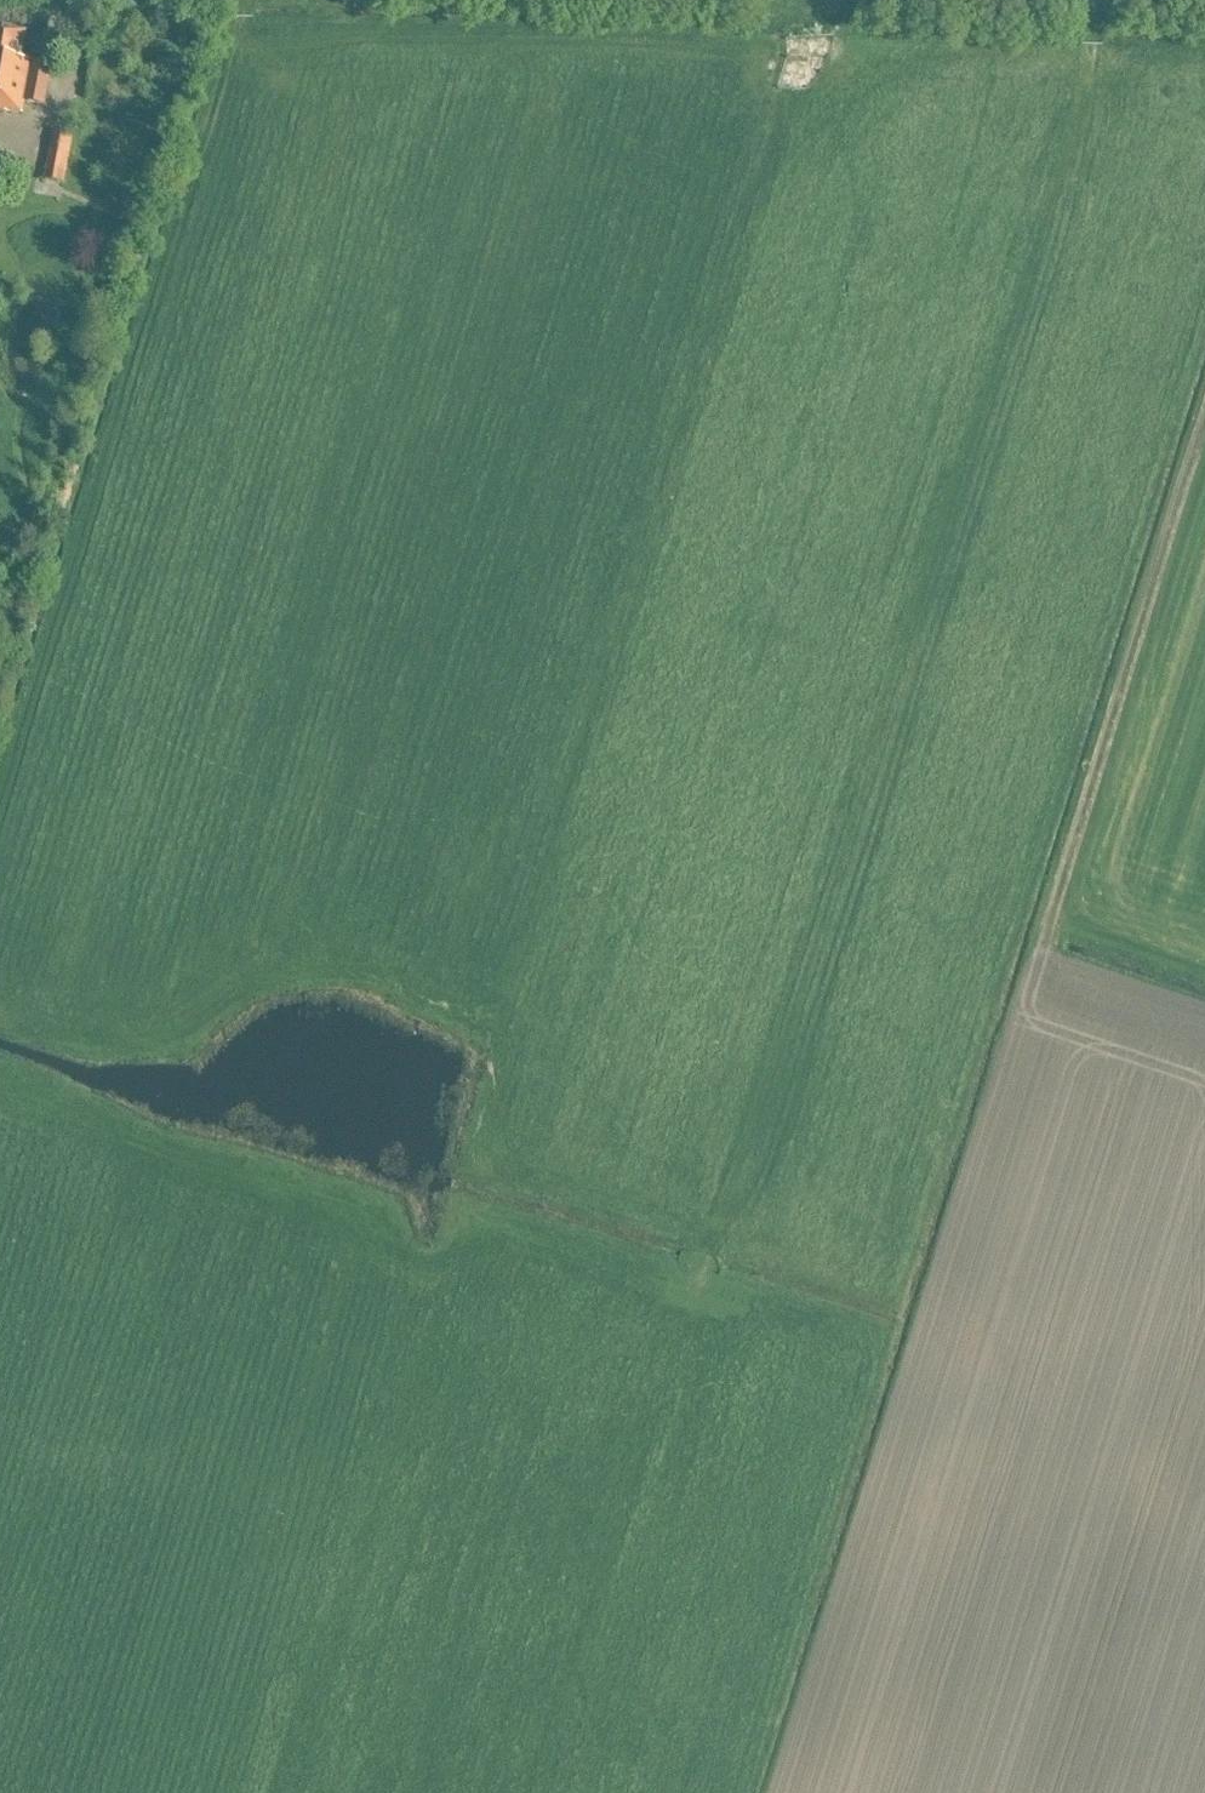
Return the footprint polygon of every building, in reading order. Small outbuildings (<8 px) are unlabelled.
[(27,35),(0,30),(0,113),(5,114),(5,112),(24,116),(26,106),(46,109),(54,67),(22,61),(27,35)] [(66,179),(72,140),(53,137),(46,175),(66,179)]
